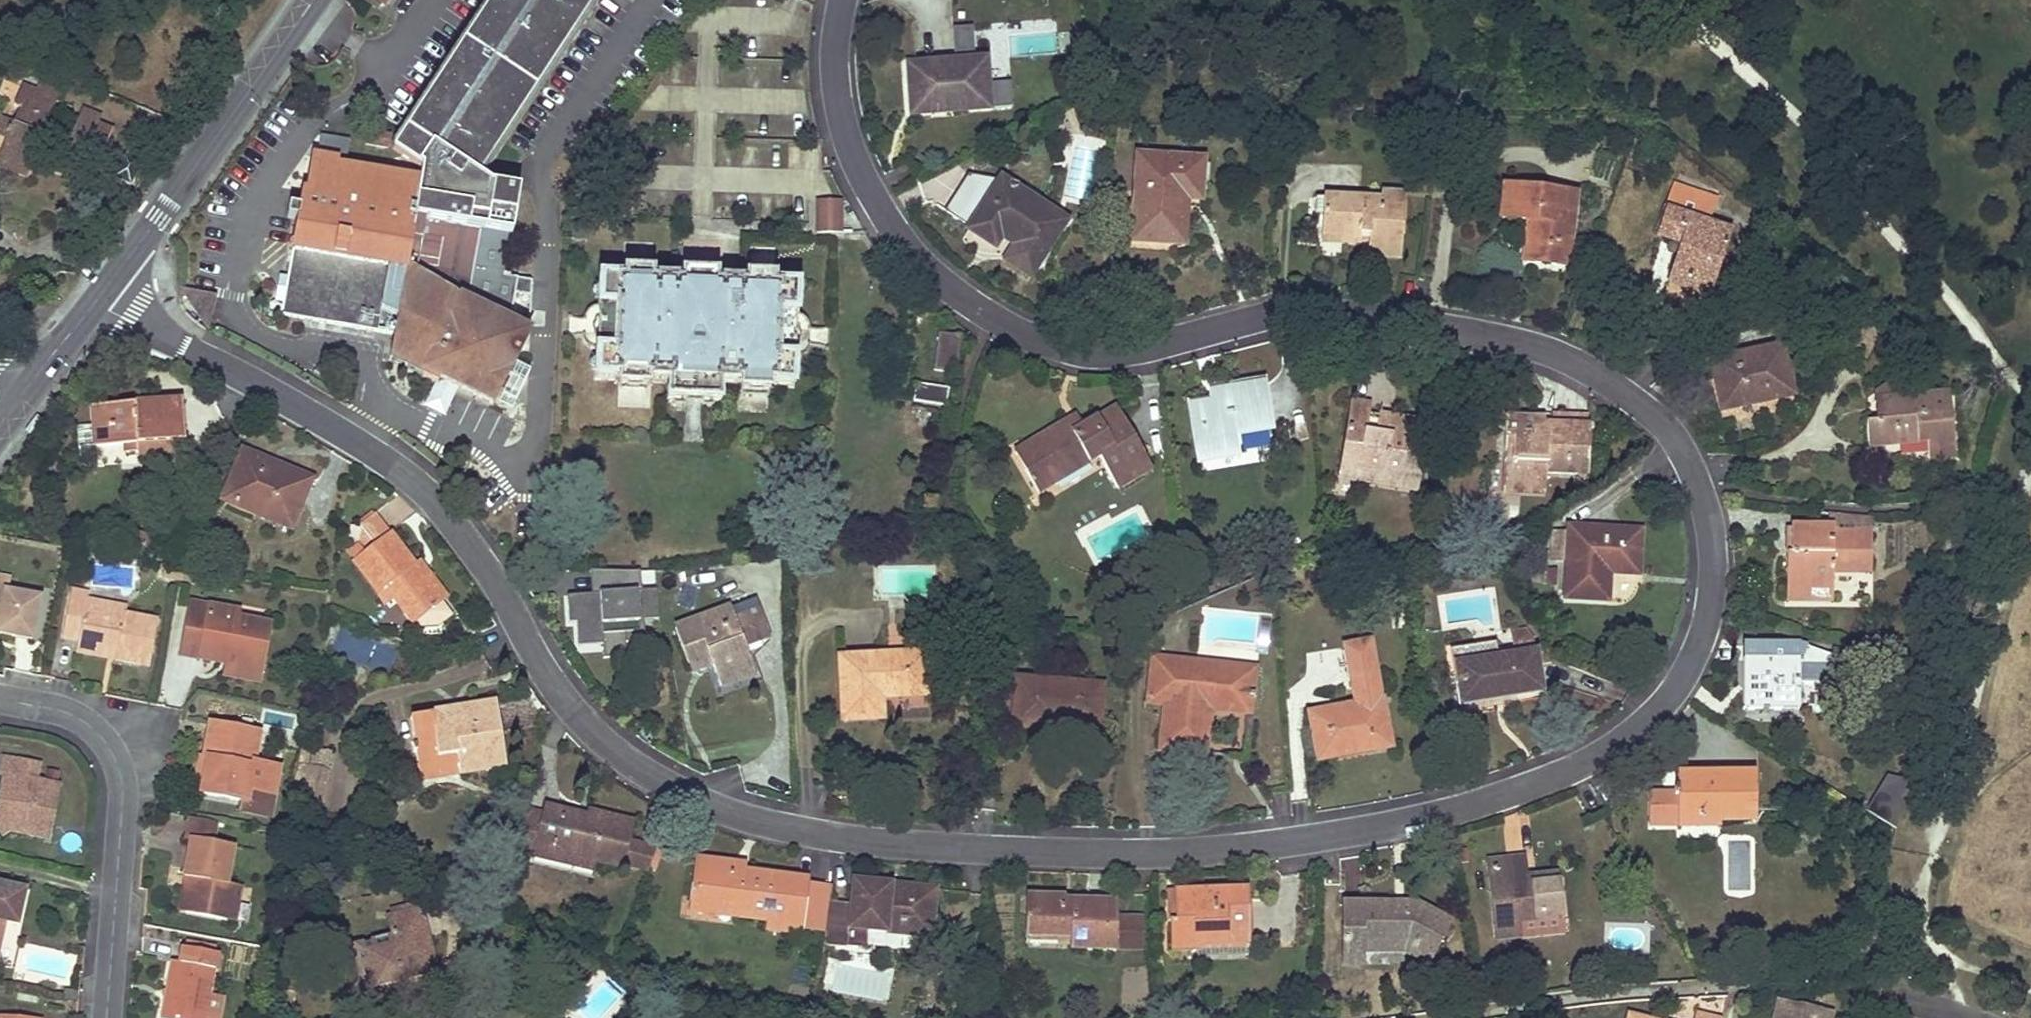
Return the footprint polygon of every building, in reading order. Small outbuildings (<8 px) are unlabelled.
[(526,335),(464,304),(477,233),(508,239),(517,188),(488,183),(476,174),(600,0),(493,0),(389,147),(417,168),(415,179),(331,164),(331,159),(309,154),(303,189),(299,188),(296,204),(285,202),(283,213),(294,215),(277,310),(389,330),(385,352),(418,369),(415,374),(414,376),(431,385),(434,380),(456,391),(489,408),(526,335)] [(971,26),(952,27),(953,52),(972,51),(971,26)] [(989,107),(987,83),(985,59),(916,65),(918,83),(911,84),(912,108),(950,105),(951,110),(989,107)] [(916,65),(909,65),(911,84),(918,83),(916,65)] [(1009,80),(991,82),(994,108),(1012,106),(1009,80)] [(48,163),(59,167),(69,171),(71,167),(81,171),(90,150),(104,156),(114,132),(99,125),(102,118),(82,110),(70,140),(44,129),(56,100),(22,86),(15,103),(23,106),(17,121),(10,139),(3,157),(30,168),(39,144),(53,151),(48,163)] [(17,121),(4,116),(0,125),(0,135),(10,139),(17,121)] [(389,138),(378,135),(367,133),(364,146),(387,150),(389,138)] [(1186,200),(1193,200),(1200,200),(1203,159),(1138,155),(1132,239),(1170,242),(1173,199),(1186,200)] [(1,163),(28,173),(30,168),(3,157),(1,163)] [(115,178),(123,182),(131,185),(140,166),(125,159),(115,178)] [(81,171),(71,167),(69,171),(79,175),(81,171)] [(1039,262),(1052,242),(1065,222),(1001,181),(969,230),(995,247),(1002,237),(1039,262)] [(1505,218),(1509,186),(1503,185),(1499,217),(1505,218)] [(1526,221),(1524,241),(1522,261),(1569,267),(1577,193),(1509,186),(1505,218),(1526,221)] [(1716,201),(1674,186),(1667,205),(1710,219),(1716,201)] [(1369,235),(1368,245),(1367,254),(1401,256),(1404,194),(1381,193),(1381,200),(1317,197),(1315,215),(1323,215),(1322,241),(1359,243),(1360,235),(1364,235),(1369,235)] [(1173,199),(1170,242),(1183,242),(1186,200),(1173,199)] [(1731,232),(1719,228),(1708,224),(1710,219),(1667,205),(1657,235),(1681,243),(1671,274),(1706,286),(1715,257),(1721,259),(1731,232)] [(839,206),(818,206),(818,232),(839,232),(839,206)] [(1706,286),(1671,274),(1667,284),(1708,298),(1721,259),(1715,257),(1706,286)] [(596,352),(594,380),(615,381),(615,377),(619,377),(619,386),(646,387),(646,378),(651,378),(651,382),(667,383),(666,401),(719,404),(720,385),(735,386),(735,382),(740,383),(740,391),(767,392),(768,383),(772,384),(772,387),(793,388),(795,356),(797,356),(799,356),(801,355),(803,354),(805,352),(806,350),(807,348),(808,346),(809,342),(809,337),(810,332),(810,328),(808,325),(806,322),(804,320),(802,318),(799,316),(796,315),(798,286),(778,285),(778,288),(773,288),(774,281),(746,279),(746,287),(740,286),(740,284),(721,283),(721,285),(715,285),(715,278),(681,276),(680,283),(675,283),(675,281),(655,280),(655,283),(651,282),(652,275),(623,273),(623,281),(618,281),(619,279),(599,278),(598,308),(595,309),(592,311),(590,313),(588,315),(586,317),(584,320),(583,322),(583,329),(582,335),(584,338),(586,341),(588,344),(590,347),(593,350),(596,352)] [(207,330),(216,296),(207,294),(179,288),(181,303),(185,313),(192,319),(207,330)] [(1880,332),(1860,320),(1845,345),(1867,357),(1880,332)] [(936,332),(933,367),(957,368),(959,334),(936,332)] [(1792,394),(1788,370),(1783,346),(1712,361),(1722,408),(1792,394)] [(418,369),(385,352),(389,363),(415,374),(418,369)] [(456,391),(434,380),(431,385),(423,408),(434,414),(443,418),(456,391)] [(1874,394),(1875,403),(1879,402),(1909,399),(1907,386),(1895,380),(1874,394)] [(945,406),(948,387),(917,381),(913,400),(945,406)] [(1233,433),(1250,431),(1267,428),(1260,382),(1210,391),(1212,406),(1190,410),(1198,463),(1223,459),(1220,436),(1233,433)] [(1909,399),(1879,402),(1880,420),(1866,422),(1868,445),(1926,440),(1928,459),(1955,457),(1948,395),(1909,399)] [(127,454),(156,452),(185,451),(182,401),(89,408),(92,448),(126,447),(127,454)] [(1411,419),(1402,417),(1393,416),(1390,433),(1365,429),(1368,412),(1369,404),(1352,401),(1339,476),(1415,489),(1426,425),(1411,423),(1411,419)] [(1082,426),(1079,428),(1076,429),(1070,419),(1022,446),(1031,464),(1023,468),(1036,490),(1097,455),(1115,487),(1150,467),(1116,407),(1082,426)] [(1365,429),(1390,433),(1393,416),(1368,412),(1365,429)] [(29,435),(40,418),(34,414),(23,430),(29,435)] [(1070,419),(1076,429),(1079,428),(1082,426),(1076,415),(1070,419)] [(1505,419),(1503,471),(1511,471),(1511,484),(1539,485),(1539,470),(1546,470),(1585,472),(1586,450),(1587,427),(1541,425),(1541,427),(1533,427),(1533,420),(1505,419)] [(1220,436),(1223,459),(1236,457),(1233,433),(1220,436)] [(1014,451),(1023,468),(1031,464),(1022,446),(1014,451)] [(290,528),(299,507),(308,487),(266,469),(269,462),(244,452),(226,493),(236,498),(233,504),(290,528)] [(269,462),(266,469),(308,487),(311,480),(269,462)] [(1511,471),(1503,471),(1502,491),(1545,493),(1546,470),(1539,470),(1539,485),(1511,484),(1511,471)] [(233,504),(236,498),(226,493),(223,500),(233,504)] [(935,502),(929,500),(923,499),(921,510),(933,512),(935,502)] [(363,554),(352,562),(385,605),(394,598),(413,624),(442,603),(419,574),(417,576),(412,569),(415,567),(414,566),(374,515),(359,526),(356,544),(363,554)] [(1834,533),(1872,533),(1872,521),(1834,520),(1834,527),(1834,530),(1834,533)] [(1834,533),(1834,530),(1834,527),(1792,526),(1792,553),(1787,553),(1787,586),(1833,587),(1834,571),(1871,572),(1872,533),(1834,533)] [(1607,599),(1609,559),(1617,559),(1617,564),(1638,564),(1640,531),(1569,527),(1568,535),(1567,557),(1565,597),(1607,599)] [(134,531),(131,546),(140,548),(145,534),(134,531)] [(1966,534),(1961,532),(1956,531),(1952,547),(1962,549),(1966,534)] [(140,548),(145,550),(150,551),(155,537),(145,534),(140,548)] [(1553,534),(1551,555),(1567,557),(1568,535),(1553,534)] [(1609,559),(1607,599),(1617,600),(1617,594),(1632,581),(1638,581),(1638,564),(1617,564),(1617,559),(1609,559)] [(446,600),(418,563),(414,566),(415,567),(412,569),(417,576),(419,574),(442,603),(446,600)] [(167,566),(166,573),(165,580),(179,583),(180,581),(182,568),(167,566)] [(638,569),(600,569),(601,591),(591,592),(566,594),(568,621),(575,620),(577,644),(601,643),(623,641),(644,640),(643,617),(658,616),(656,587),(640,588),(638,569)] [(600,569),(590,569),(591,592),(601,591),(600,569)] [(8,594),(11,580),(0,578),(0,592),(8,594)] [(1833,587),(1787,586),(1787,599),(1833,600),(1833,587)] [(157,621),(141,618),(124,615),(86,608),(87,599),(88,593),(71,590),(62,637),(79,641),(79,645),(116,652),(115,658),(149,664),(157,621)] [(24,597),(8,594),(0,592),(0,633),(32,638),(39,600),(24,597)] [(87,599),(86,608),(124,615),(126,607),(87,599)] [(335,601),(331,600),(328,599),(326,610),(332,612),(335,601)] [(751,600),(741,604),(731,608),(674,628),(686,664),(707,656),(710,664),(718,686),(754,673),(751,662),(765,639),(756,613),(751,600)] [(442,603),(413,624),(417,629),(437,628),(452,617),(442,603)] [(225,678),(242,681),(258,684),(268,626),(236,620),(237,612),(191,604),(182,656),(218,662),(220,656),(228,658),(227,664),(225,678)] [(1511,628),(1513,646),(1531,644),(1530,626),(1511,628)] [(623,641),(601,643),(602,657),(625,655),(623,641)] [(1367,643),(1354,645),(1341,647),(1346,680),(1349,679),(1354,706),(1310,714),(1317,756),(1370,746),(1371,751),(1390,747),(1381,699),(1378,700),(1367,643)] [(1798,644),(1770,644),(1742,645),(1743,662),(1748,662),(1748,709),(1781,709),(1781,704),(1798,703),(1798,682),(1831,682),(1831,654),(1798,644)] [(79,645),(78,651),(115,658),(116,652),(79,645)] [(1493,694),(1498,693),(1502,693),(1503,697),(1542,691),(1536,652),(1463,663),(1465,681),(1459,682),(1461,704),(1493,699),(1493,694)] [(881,697),(903,696),(926,695),(925,653),(840,656),(843,718),(881,717),(881,697)] [(689,671),(710,664),(707,656),(686,664),(689,671)] [(1254,668),(1203,662),(1152,657),(1147,701),(1167,703),(1161,751),(1198,755),(1204,700),(1250,705),(1254,668)] [(1463,663),(1456,664),(1459,682),(1465,681),(1463,663)] [(754,673),(718,686),(721,695),(757,682),(754,673)] [(1099,725),(1101,706),(1103,686),(1017,679),(1013,726),(1052,730),(1053,720),(1053,717),(1057,718),(1057,721),(1099,725)] [(329,696),(323,694),(317,693),(314,708),(326,710),(329,696)] [(1204,700),(1198,755),(1206,755),(1212,709),(1249,713),(1250,705),(1204,700)] [(459,764),(459,769),(460,774),(506,767),(496,705),(411,718),(418,762),(457,756),(459,764)] [(653,730),(643,723),(636,734),(646,741),(653,730)] [(247,803),(253,768),(260,733),(212,724),(205,759),(209,760),(203,794),(247,803)] [(1371,751),(1370,746),(1317,756),(1318,761),(1371,751)] [(418,762),(419,770),(459,764),(457,756),(418,762)] [(1908,758),(1903,757),(1898,756),(1896,765),(1905,768),(1908,758)] [(47,784),(36,782),(39,766),(3,758),(0,774),(0,775),(3,776),(0,791),(0,817),(6,826),(6,831),(48,839),(58,786),(47,784)] [(203,794),(209,760),(205,759),(201,758),(194,793),(203,794)] [(319,804),(320,804),(321,804),(328,772),(295,766),(286,811),(316,817),(319,804)] [(1698,820),(1708,820),(1719,820),(1754,820),(1754,774),(1677,774),(1678,793),(1659,793),(1654,799),(1654,814),(1659,820),(1678,820),(1678,812),(1698,812),(1698,820)] [(1898,826),(1903,778),(1875,775),(1870,823),(1898,826)] [(595,862),(609,866),(623,869),(624,866),(647,871),(657,848),(629,841),(634,825),(586,813),(586,818),(544,808),(541,816),(536,842),(552,846),(551,853),(574,859),(573,866),(593,870),(595,862)] [(517,853),(573,866),(574,859),(551,853),(552,846),(536,842),(541,816),(527,812),(517,853)] [(1678,826),(1719,826),(1719,820),(1708,820),(1698,820),(1698,812),(1678,812),(1678,820),(1678,826)] [(218,824),(187,818),(184,837),(192,839),(215,843),(218,824)] [(228,884),(232,865),(235,847),(215,843),(192,839),(185,878),(187,878),(193,879),(192,885),(187,914),(229,922),(237,885),(228,884)] [(1556,875),(1546,876),(1535,877),(1536,882),(1527,883),(1526,878),(1524,858),(1488,862),(1496,938),(1519,936),(1518,920),(1561,916),(1556,875)] [(802,935),(803,928),(808,886),(800,885),(793,884),(793,879),(746,872),(739,872),(733,871),(734,865),(695,859),(690,903),(737,909),(736,916),(767,920),(786,923),(785,932),(802,935)] [(192,885),(193,879),(187,878),(181,913),(187,914),(192,885)] [(927,937),(930,913),(933,890),(853,882),(850,904),(826,902),(824,930),(823,935),(822,942),(864,947),(866,930),(927,937)] [(5,921),(18,925),(26,891),(0,885),(0,941),(5,921)] [(236,923),(244,886),(237,885),(229,922),(236,923)] [(808,885),(808,886),(803,928),(824,930),(826,902),(828,888),(808,885)] [(1171,947),(1184,947),(1196,946),(1196,940),(1248,940),(1248,891),(1175,892),(1175,921),(1173,921),(1171,921),(1171,947)] [(1167,893),(1168,921),(1171,921),(1173,921),(1175,921),(1175,892),(1167,893)] [(1026,934),(1070,936),(1070,943),(1070,948),(1114,950),(1115,920),(1115,905),(1093,904),(1071,903),(1071,910),(1064,910),(1064,903),(1063,898),(1027,897),(1026,934)] [(689,910),(736,916),(737,909),(690,903),(689,910)] [(1414,951),(1415,949),(1417,947),(1432,955),(1450,922),(1416,904),(1344,903),(1342,964),(1362,964),(1362,949),(1414,951)] [(437,972),(422,911),(388,919),(392,937),(344,949),(353,985),(369,981),(371,989),(437,972)] [(766,930),(785,932),(786,923),(767,920),(766,930)] [(1140,921),(1115,920),(1114,950),(1139,951),(1140,921)] [(1026,941),(1070,943),(1070,936),(1026,934),(1026,941)] [(201,952),(184,948),(181,963),(173,961),(161,1017),(205,1017),(218,955),(201,952)] [(355,993),(371,989),(369,981),(353,985),(355,993)] [(1829,1014),(1787,1004),(1778,1008),(1776,1017),(1828,1017),(1829,1014)]
